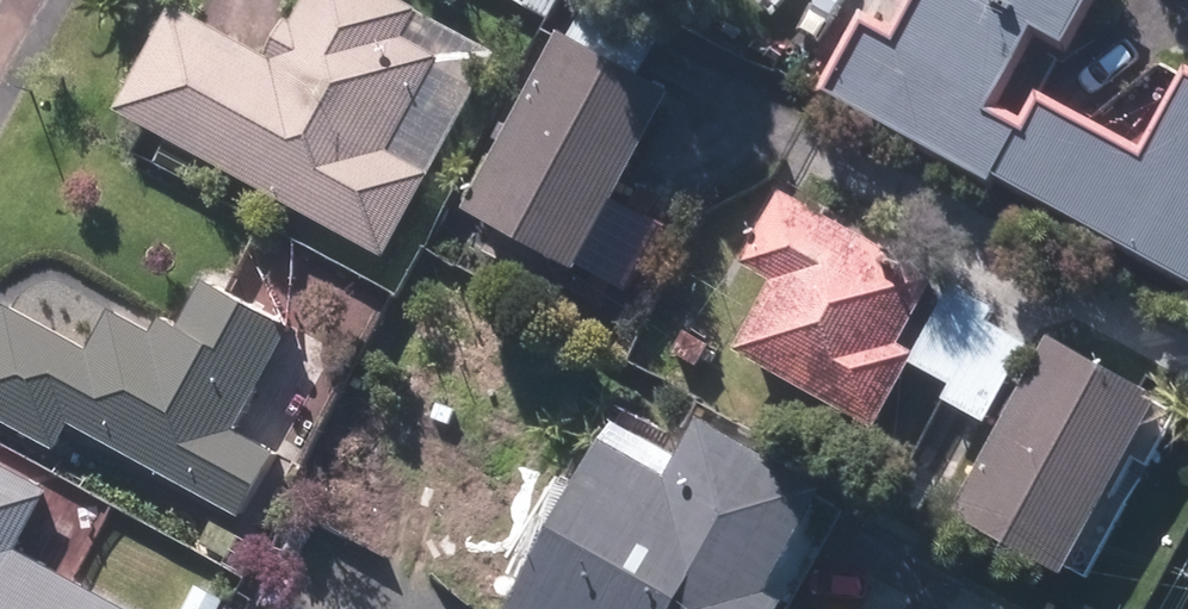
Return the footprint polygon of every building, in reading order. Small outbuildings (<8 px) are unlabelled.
[(115,119),(381,264),(425,184),(384,162),(436,67),(400,47),(414,21),(376,0),(307,0),(269,69),(172,16),(115,119)] [(822,102),(986,194),(991,186),(1187,297),(1187,93),(1181,89),(1134,171),(1032,114),(1017,141),(985,123),(1029,44),(1057,60),(1091,0),(918,0),(888,53),(859,36),(822,102)] [(462,218),(571,277),(665,104),(556,46),(462,218)] [(931,290),(779,202),(738,272),(772,292),(734,358),(867,435),(909,365),(893,355),(931,290)] [(0,323),(0,427),(52,455),(67,429),(240,524),(272,465),(229,441),(284,342),(198,295),(175,338),(158,329),(151,343),(108,320),(84,362),(3,318),(0,323)] [(1153,407),(1045,349),(950,523),(1059,581),(1153,407)] [(511,608),(764,608),(758,606),(818,505),(699,435),(664,494),(601,457),(511,608)] [(12,558),(43,501),(0,477),(0,608),(105,608),(12,558)]
